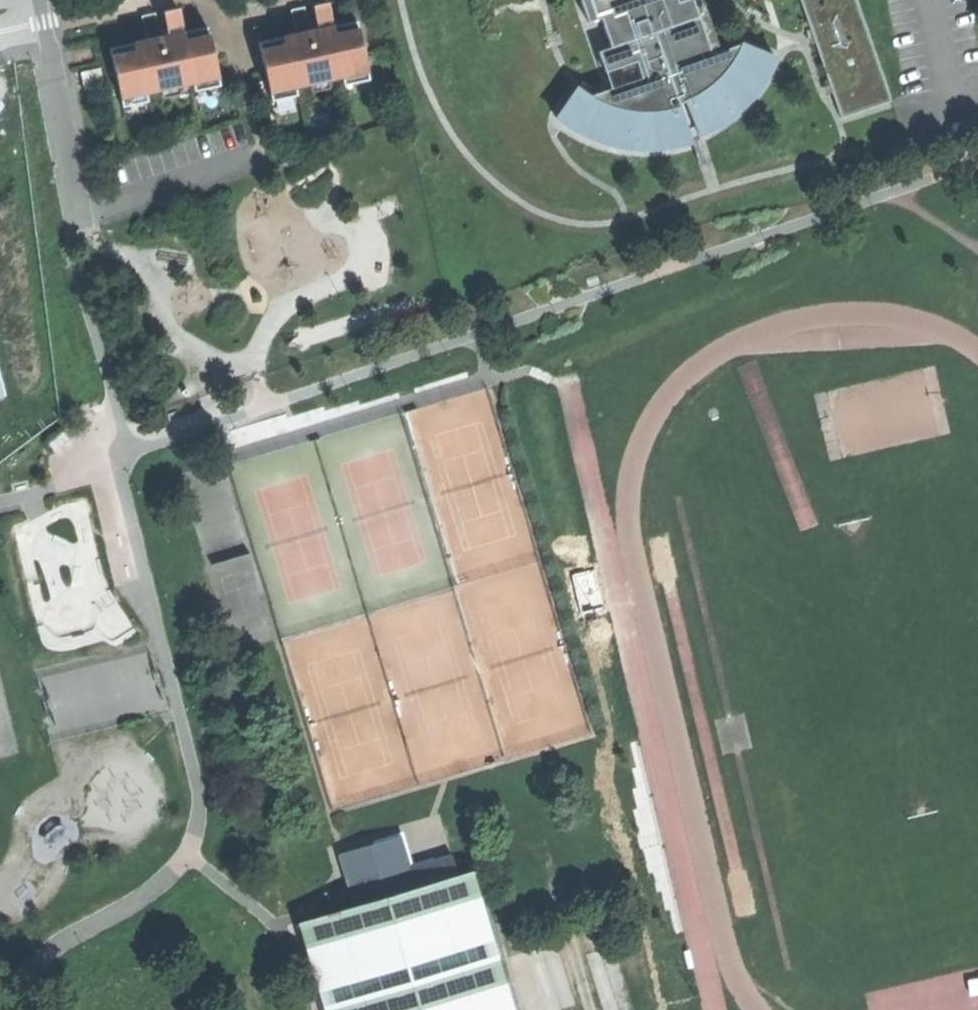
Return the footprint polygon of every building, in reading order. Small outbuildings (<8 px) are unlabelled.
[(588,22),(601,18),(611,48),(599,52),(606,72),(636,62),(642,79),(590,96),(585,93),(564,123),(582,133),(598,141),(627,147),(661,148),(691,142),(678,104),(686,102),(698,134),(719,124),(740,107),(759,87),(775,58),(743,44),(711,55),(692,0),(683,0),(678,2),(677,0),(580,0),(588,22)] [(842,119),(891,103),(857,0),(802,0),(842,119)] [(313,31),(310,32),(312,41),(334,36),(332,27),(327,2),(312,5),(318,30),(313,31)] [(164,37),(161,37),(163,47),(185,42),(182,32),(177,7),(162,11),(168,36),(164,37)] [(297,34),(285,37),(287,46),(312,41),(310,32),(304,7),(291,10),(297,34)] [(147,40),(135,43),(137,53),(163,47),(161,37),(155,12),(142,15),(147,40)] [(259,43),(272,101),(297,95),(295,87),(342,77),(344,86),(369,80),(357,22),(332,27),(334,36),(312,41),(287,46),(285,37),(259,43)] [(135,43),(109,49),(122,107),(148,101),(146,92),(192,82),(194,92),(220,86),(207,27),(182,32),(185,42),(163,47),(137,53),(135,43)] [(557,118),(564,123),(585,93),(577,88),(557,118)] [(407,847),(377,856),(380,864),(409,855),(407,847)] [(346,866),(358,907),(419,889),(409,855),(380,864),(377,856),(346,866)] [(324,1009),(522,1009),(480,871),(419,889),(358,907),(299,925),(324,1009)]
